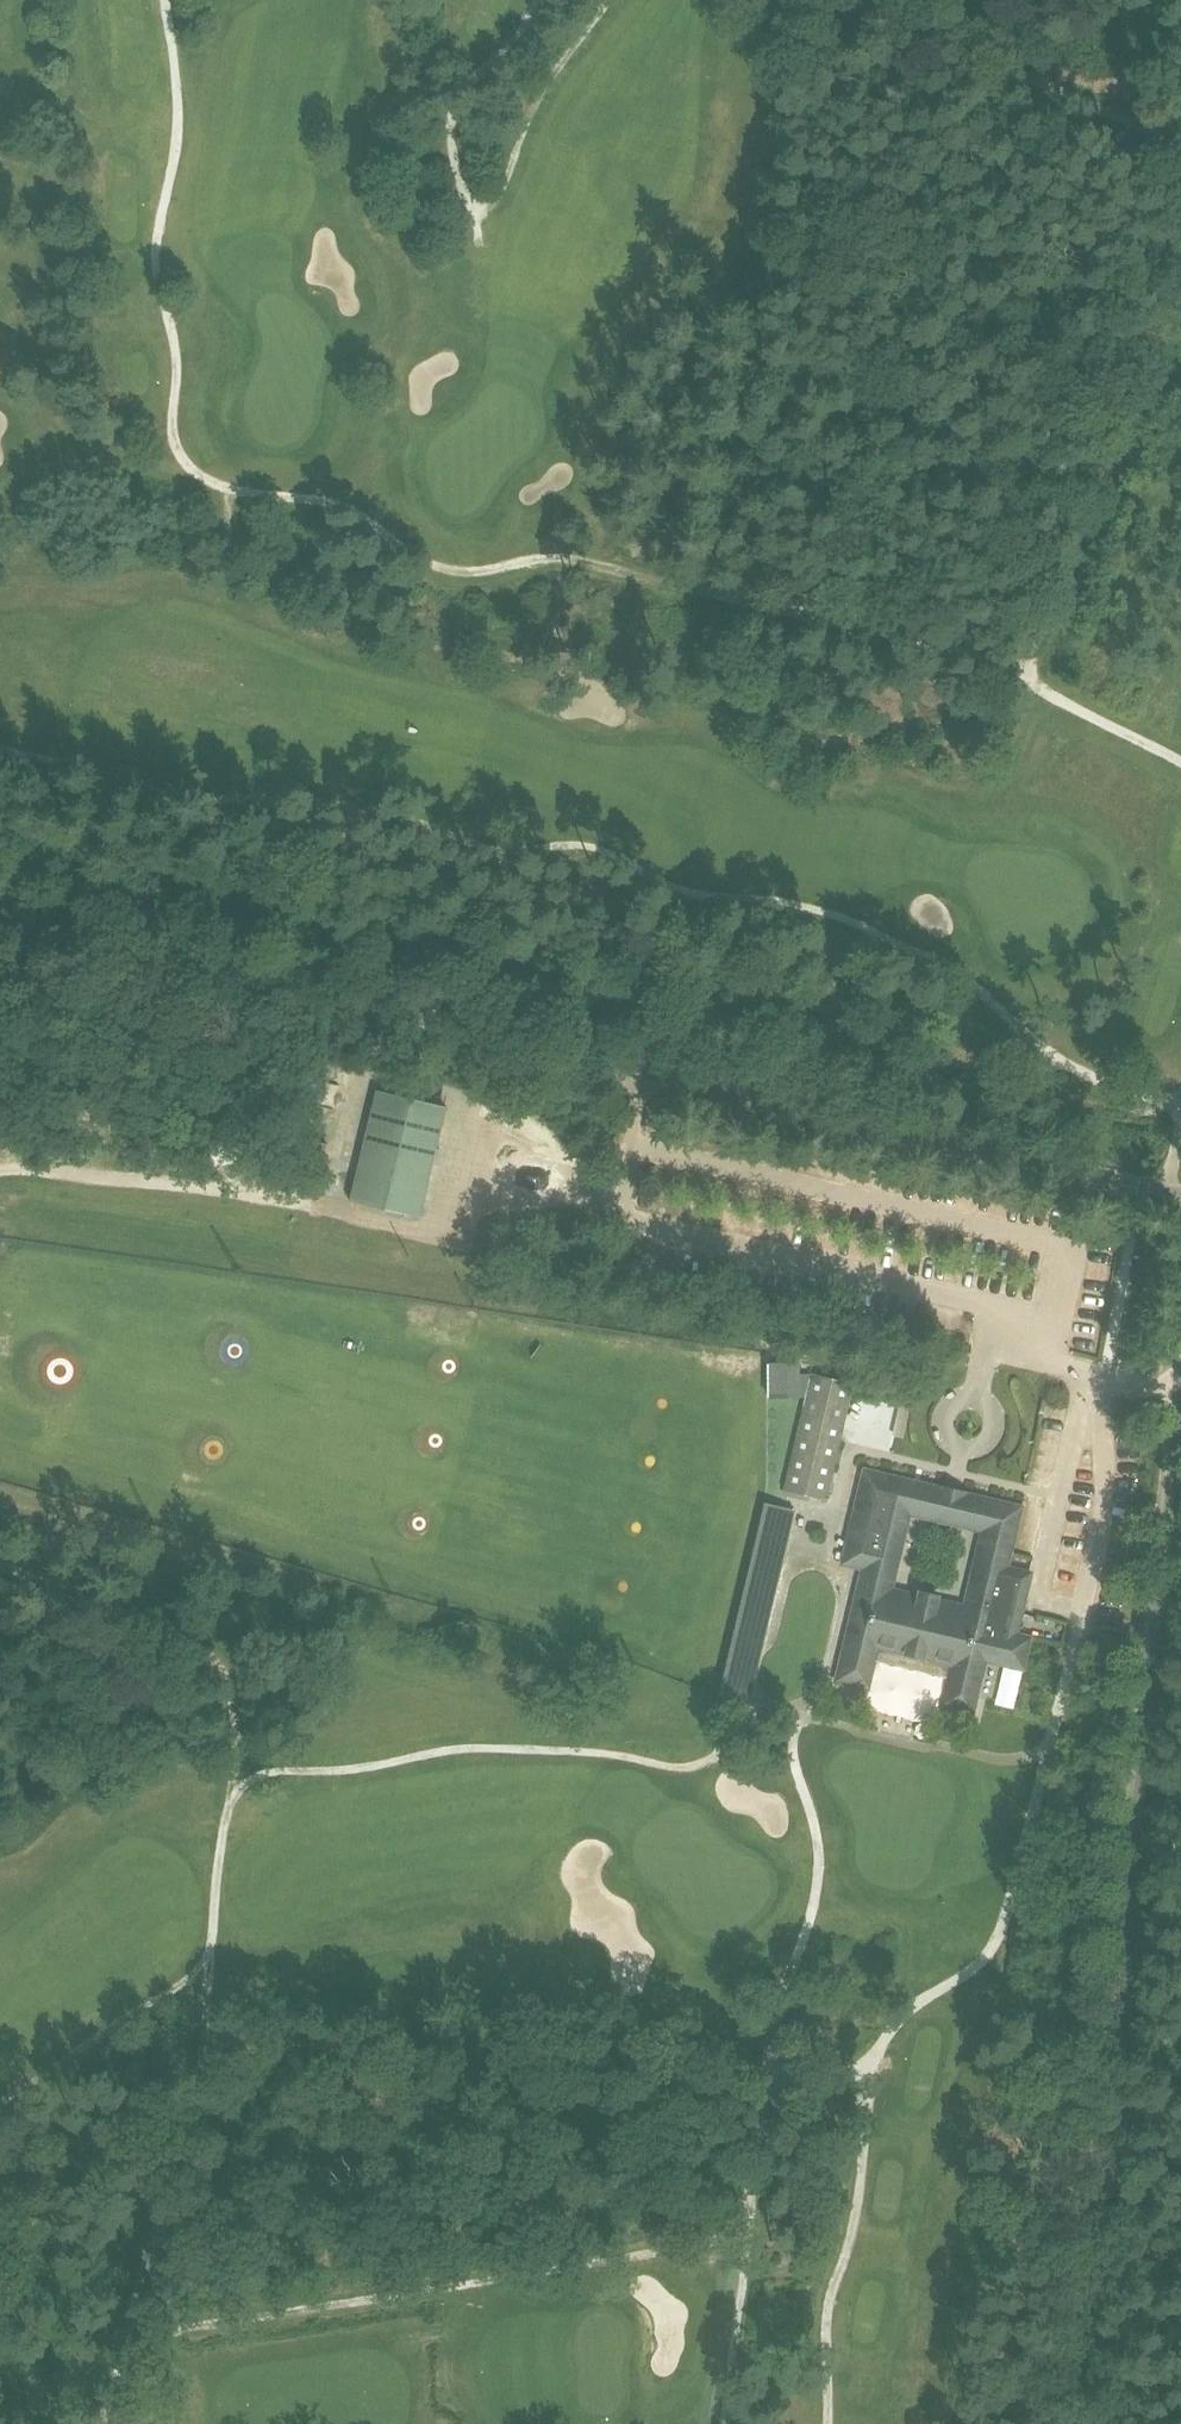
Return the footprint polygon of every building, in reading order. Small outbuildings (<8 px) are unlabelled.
[(420,1218),(446,1107),(376,1089),(349,1201),(420,1218)] [(324,1163),(328,1146),(316,1143),(312,1160),(324,1163)] [(1121,1285),(1131,1242),(1108,1236),(1098,1279),(1121,1285)] [(804,1397),(809,1375),(798,1375),(798,1364),(765,1364),(765,1398),(799,1398),(799,1397),(804,1397)] [(783,1491),(826,1500),(853,1383),(810,1373),(809,1375),(783,1491)] [(1030,1638),(1014,1634),(1029,1574),(1006,1569),(971,1561),(961,1604),(893,1588),(911,1513),(962,1525),(969,1495),(864,1470),(842,1564),(862,1569),(856,1595),(839,1666),(871,1674),(876,1652),(949,1669),(944,1691),(975,1699),(984,1661),(1022,1669),(1030,1638)] [(756,1493),(728,1670),(739,1672),(737,1684),(760,1687),(789,1498),(756,1493)] [(962,1525),(979,1529),(971,1561),(1006,1569),(1021,1507),(969,1495),(962,1525)]
